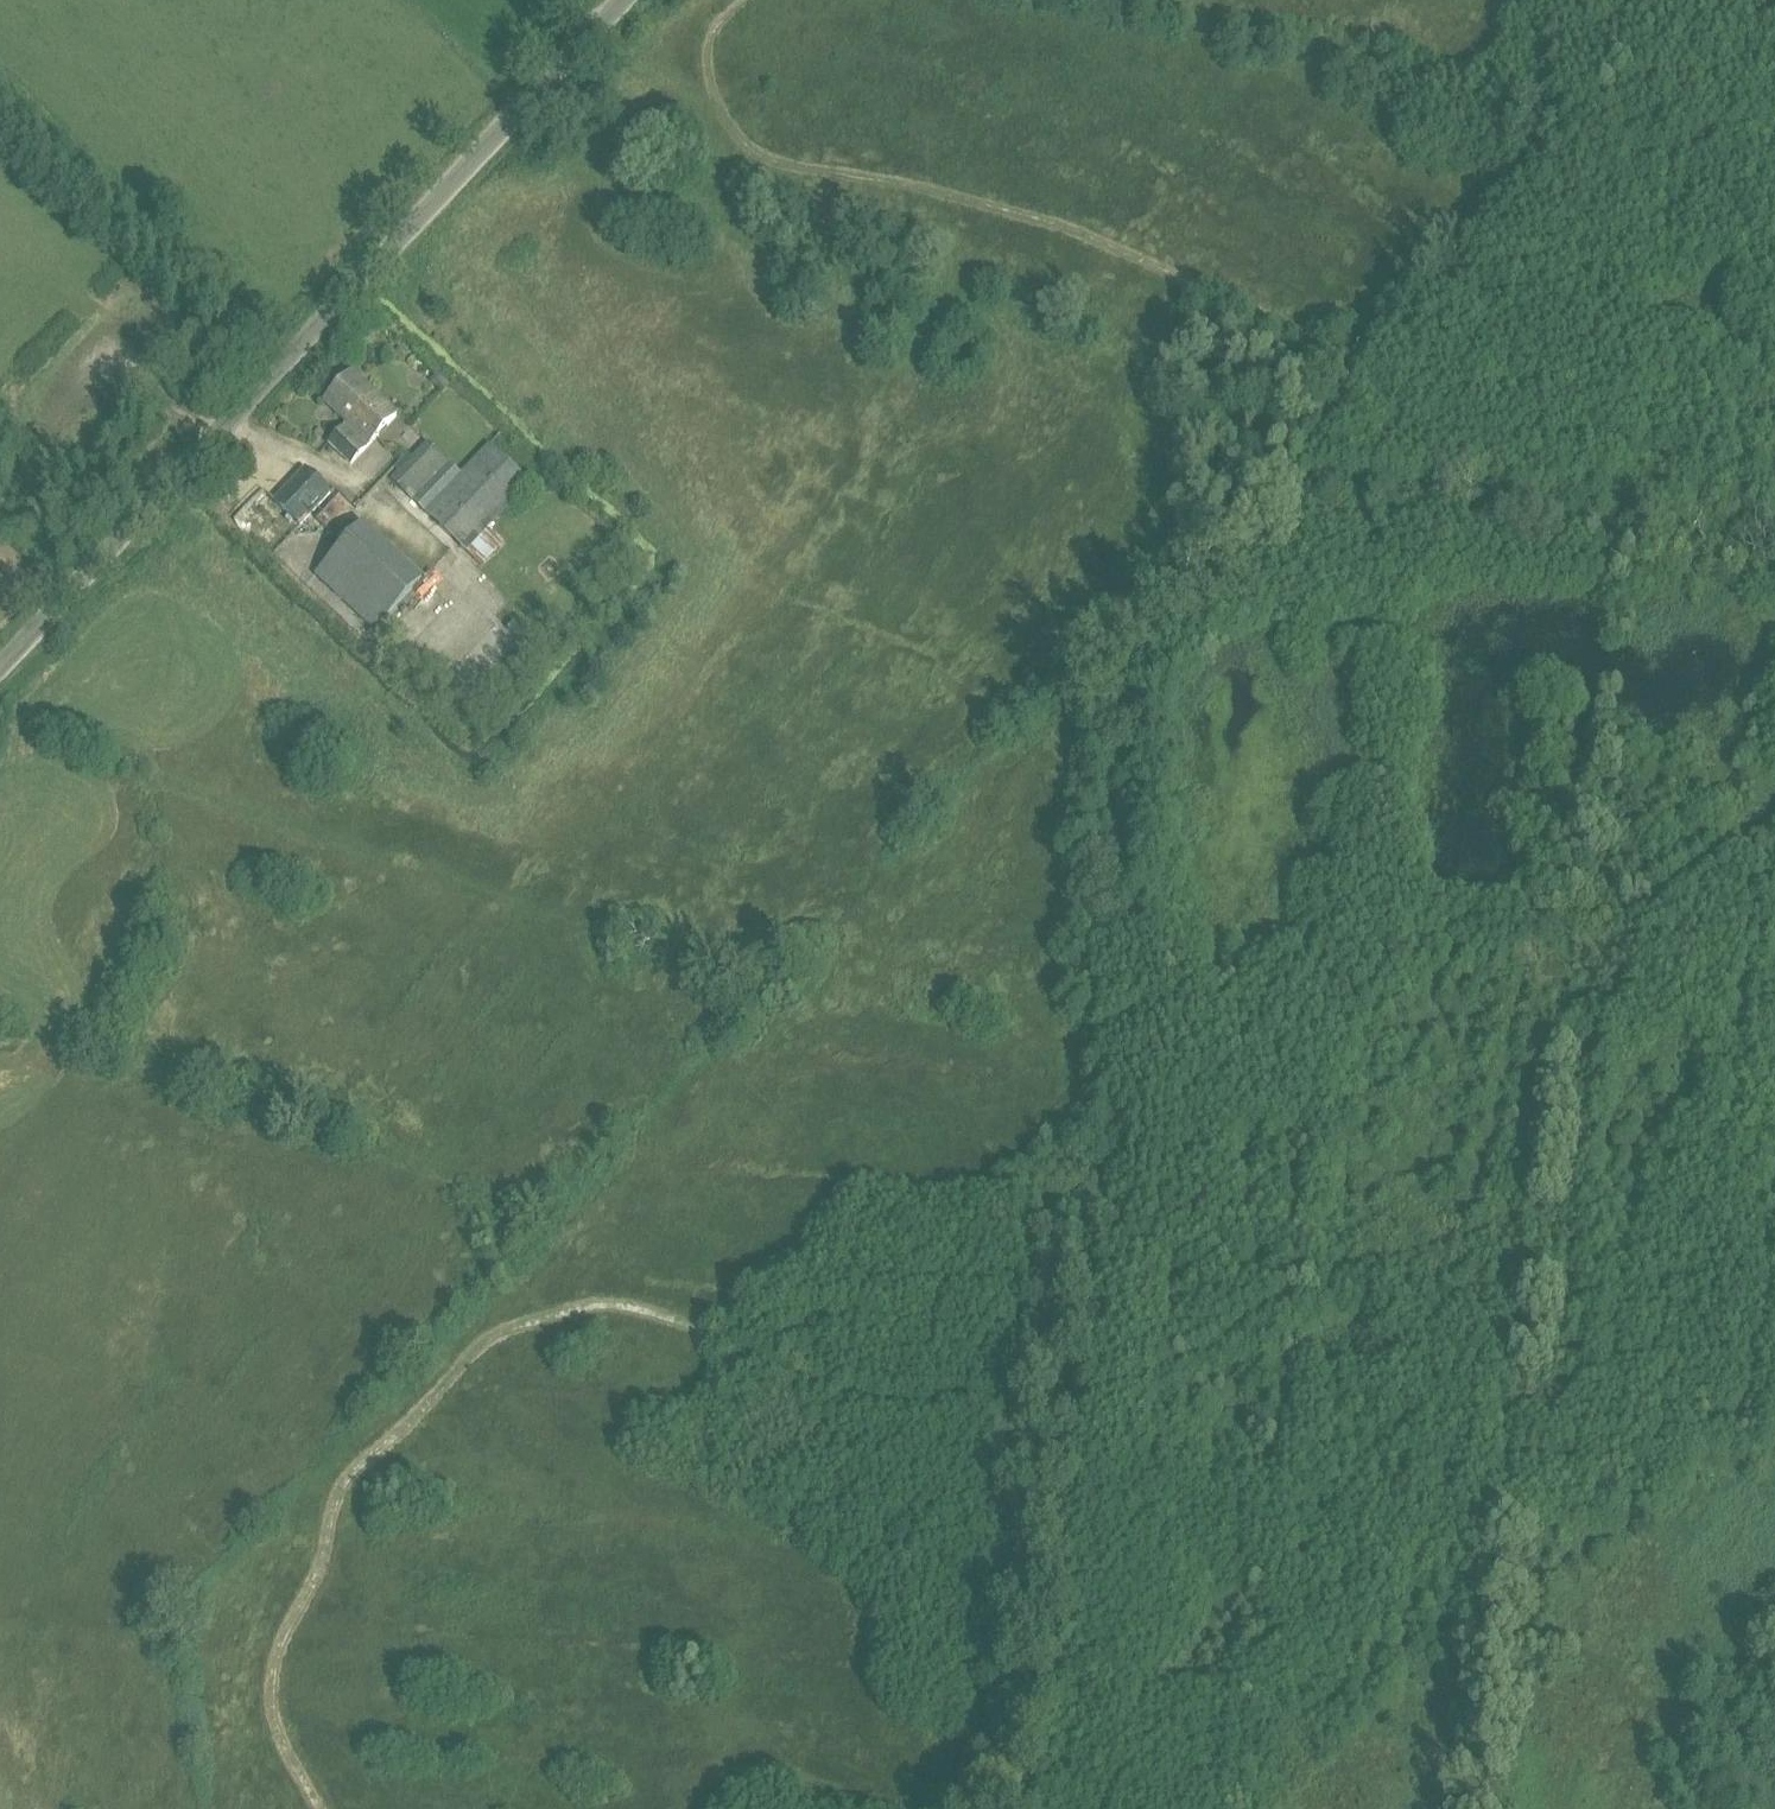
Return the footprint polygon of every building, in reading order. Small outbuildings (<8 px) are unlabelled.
[(325,402),(346,423),(326,442),(350,463),(368,445),(397,413),(353,371),(325,402)] [(390,479),(413,501),(450,463),(428,441),(390,479)] [(489,442),(460,473),(450,463),(413,501),(467,551),(532,483),(532,482),(489,442)] [(305,467),(271,502),(300,526),(332,492),(305,467)] [(370,634),(423,573),(362,517),(309,578),(370,634)]
